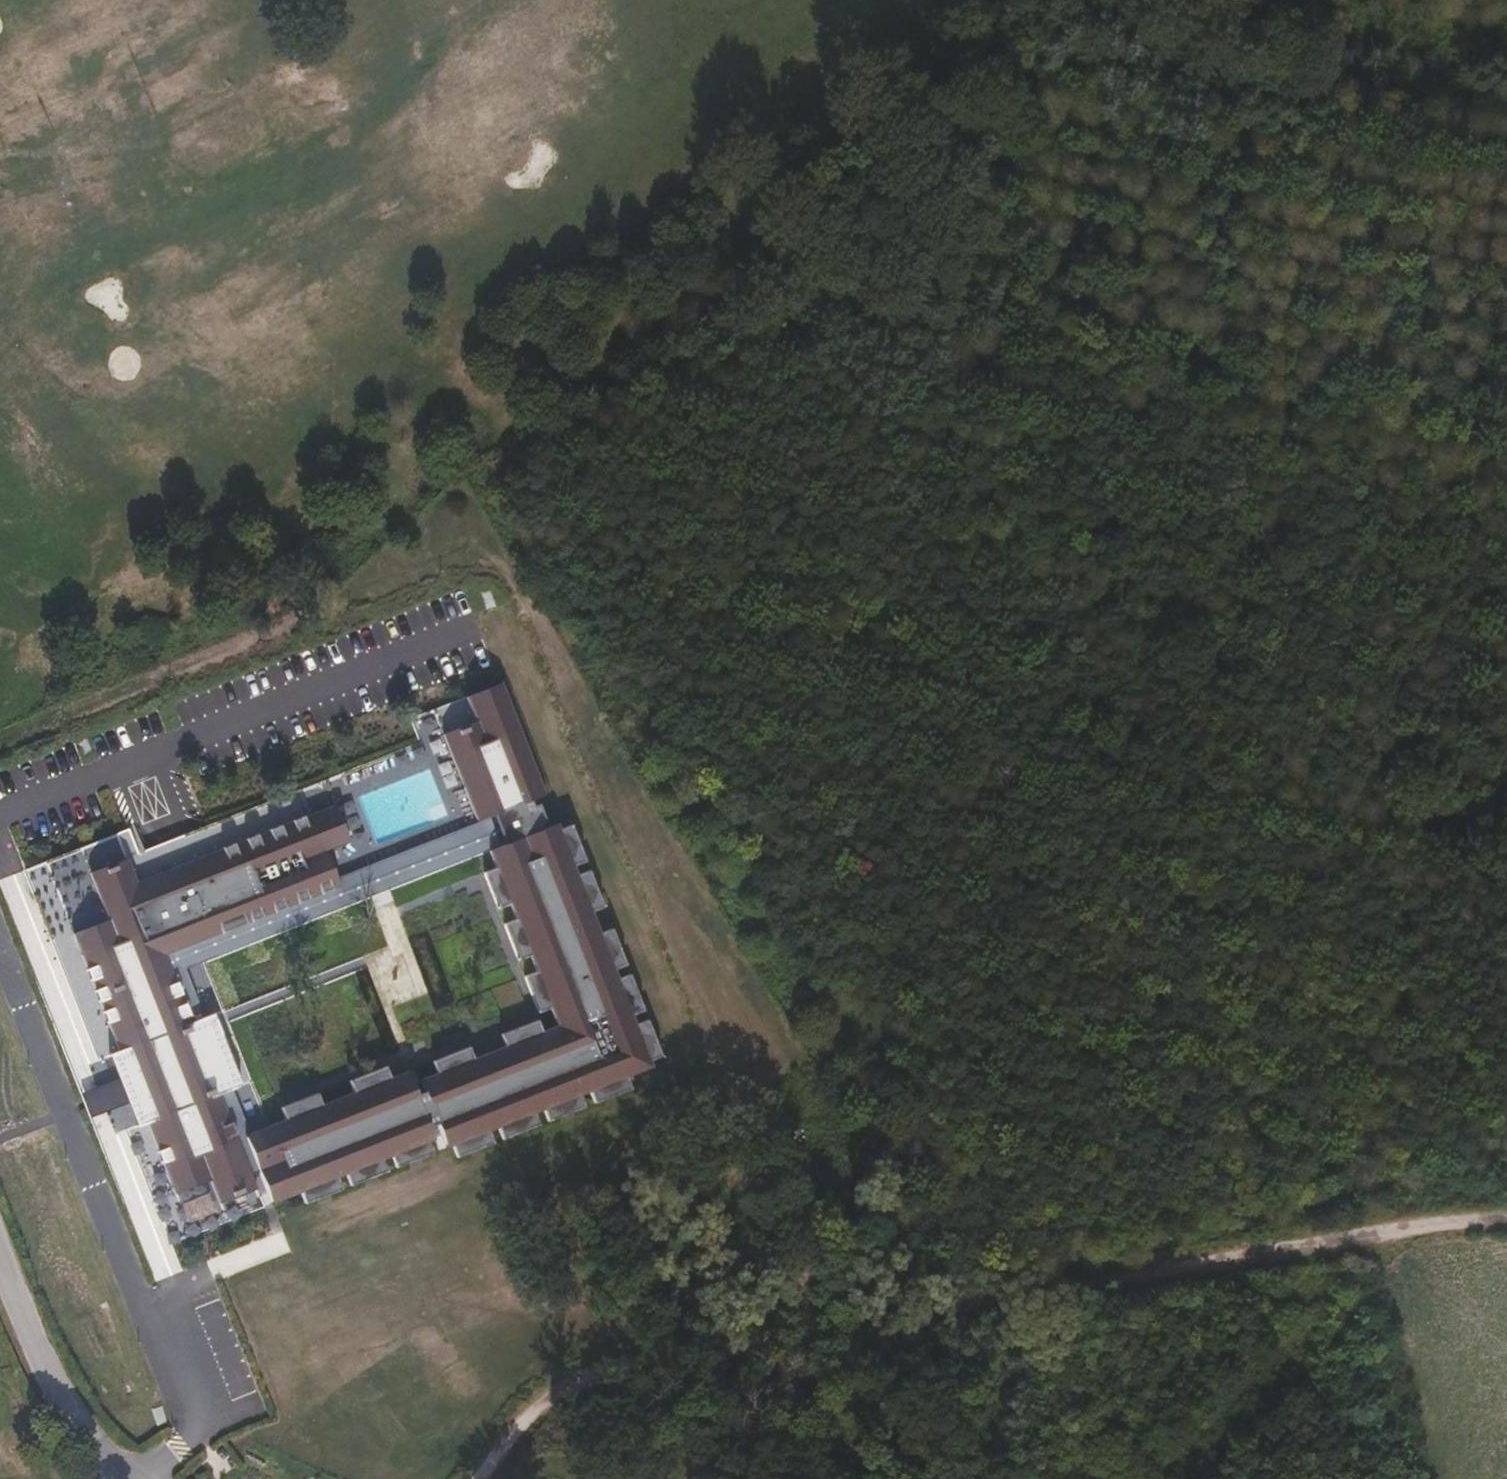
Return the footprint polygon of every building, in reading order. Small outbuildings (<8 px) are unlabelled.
[(485,852),(547,829),(536,802),(548,793),(507,685),(432,714),(485,852)] [(441,1133),(423,1087),(416,1069),(249,1134),(233,1092),(249,1086),(218,1008),(192,1018),(168,955),(362,880),(325,784),(142,854),(132,829),(26,870),(112,1093),(168,1238),(441,1133)] [(658,1065),(559,825),(547,829),(501,849),(573,1025),(423,1087),(441,1133),(450,1150),(658,1065)] [(478,857),(391,885),(407,936),(420,932),(416,919),(442,911),(438,898),(476,886),(477,890),(487,886),(478,857)]
